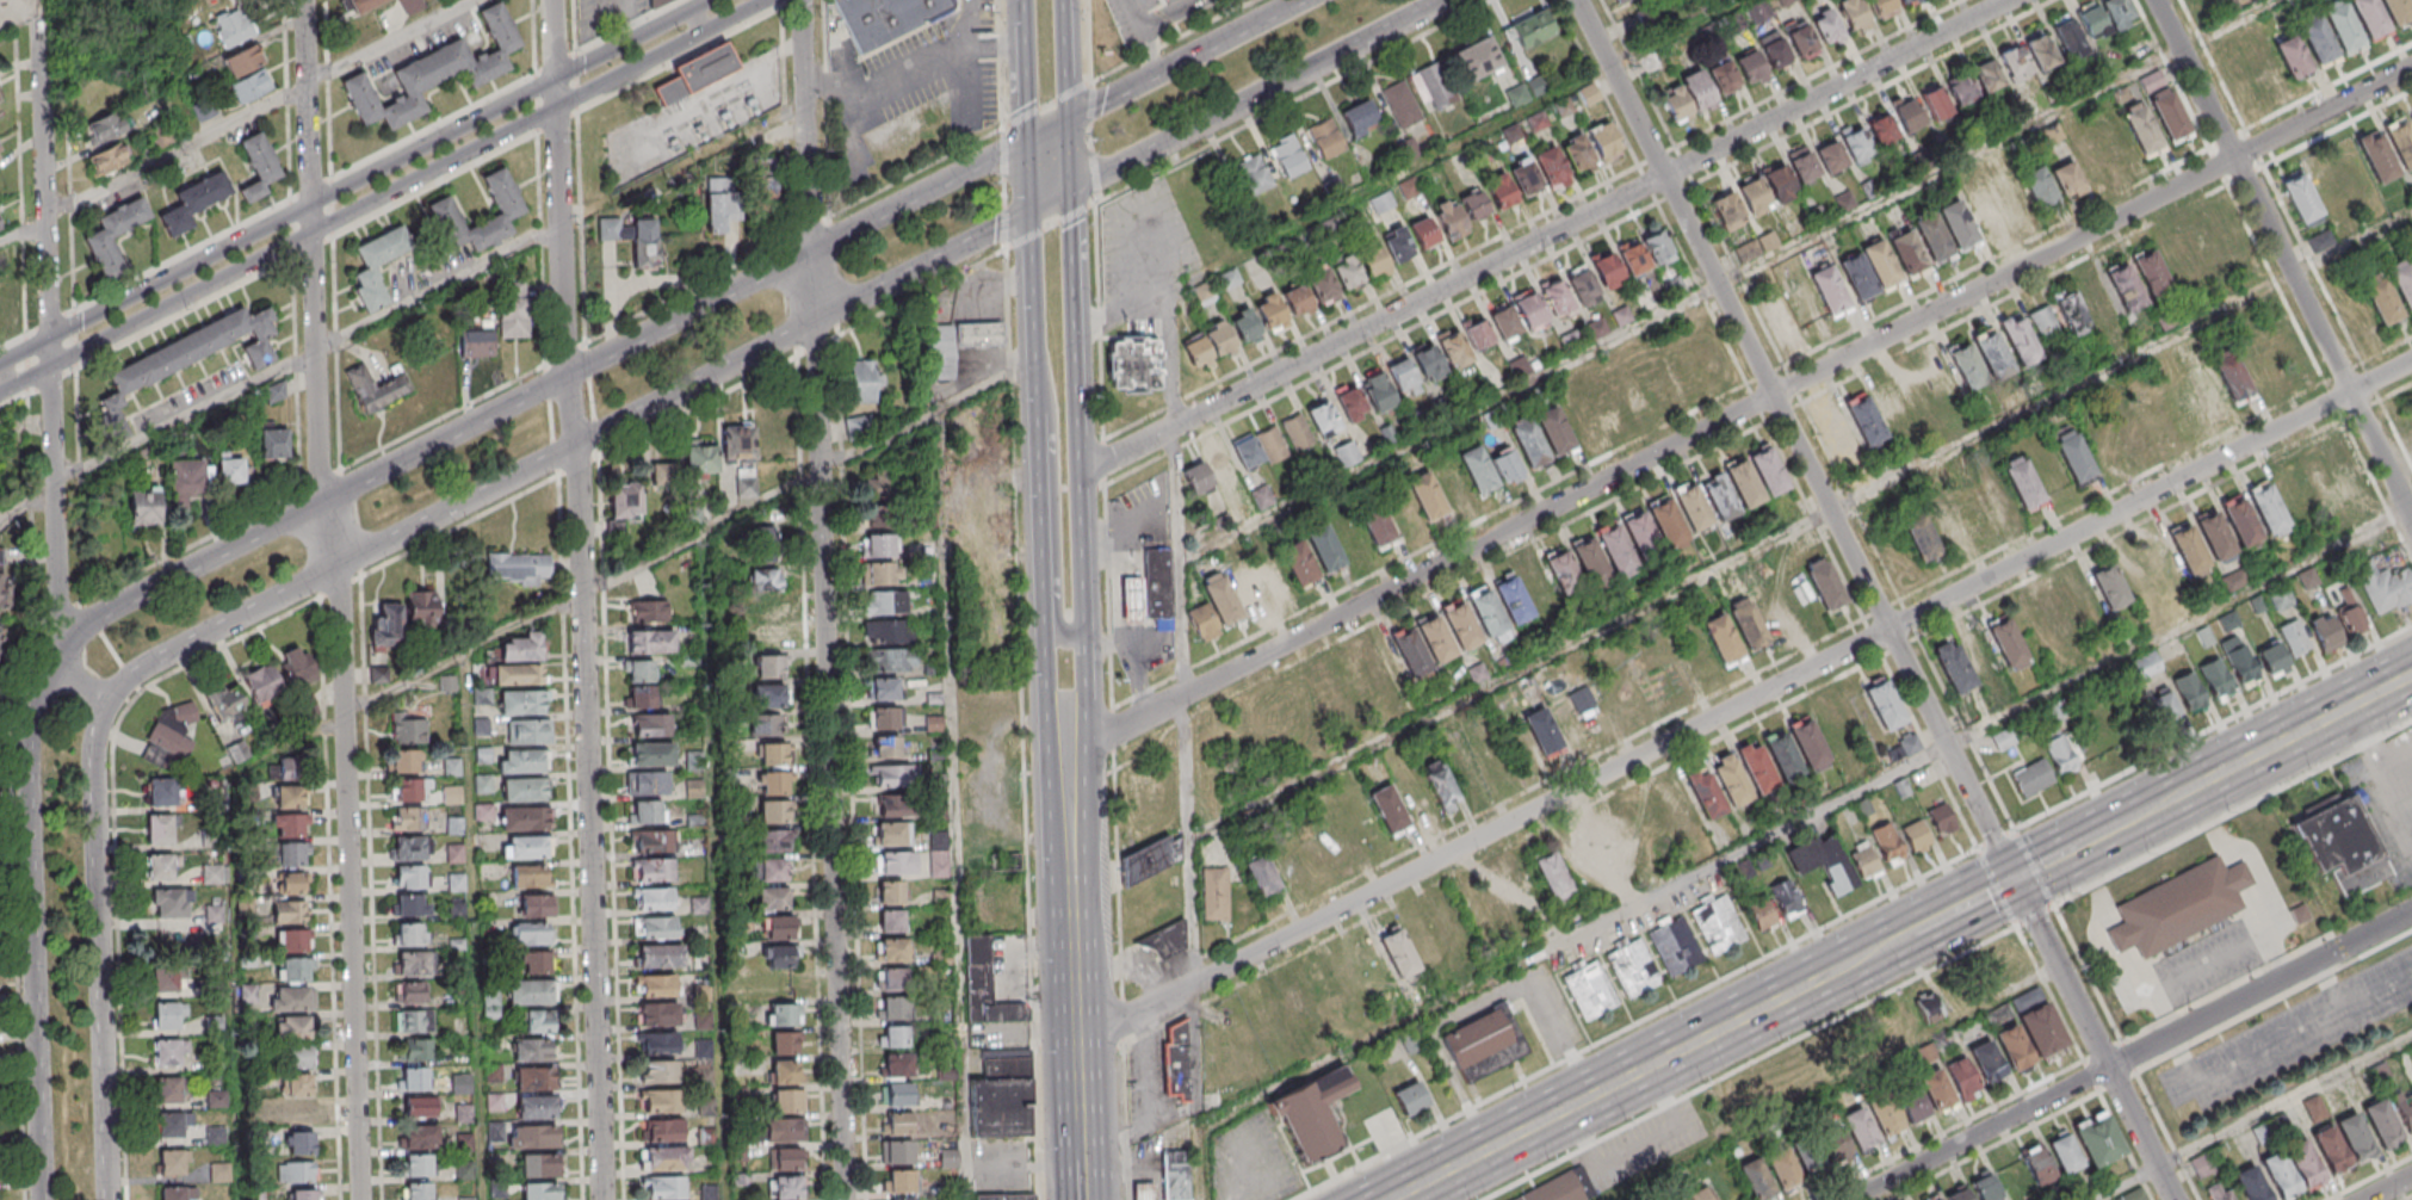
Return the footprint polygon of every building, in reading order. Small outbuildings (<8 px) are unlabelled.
[(354,16),(388,0),(347,0),(354,16)] [(653,10),(672,0),(652,0),(653,10)] [(860,57),(954,10),(949,0),(831,0),(860,57)] [(1835,4),(1850,35),(1870,25),(1858,0),(1843,0),(1835,4)] [(1869,17),(1892,17),(1892,0),(1869,0),(1869,17)] [(2115,23),(2104,0),(2129,0),(2135,12),(2115,23)] [(2352,5),(2363,0),(2376,0),(2393,35),(2371,45),(2352,5)] [(2406,0),(2411,12),(2411,27),(2398,35),(2380,0),(2406,0)] [(2079,12),(2099,1),(2113,26),(2092,36),(2079,12)] [(240,5),(210,20),(226,49),(256,33),(240,5)] [(364,80),(373,98),(376,97),(379,104),(377,105),(383,117),(397,110),(396,106),(403,103),(404,105),(408,104),(396,78),(464,44),(477,69),(480,68),(477,64),(487,60),(488,63),(501,56),(495,45),(494,47),(490,38),(491,37),(483,19),(502,8),(512,27),(513,26),(518,33),(515,35),(525,52),(506,62),(513,76),(476,95),(466,76),(421,99),(431,118),(392,138),(385,124),(367,134),(358,116),(357,116),(353,109),(354,109),(345,89),(364,80)] [(1522,51),(1555,34),(1542,9),(1509,26),(1522,51)] [(2327,19),(2348,10),(2368,49),(2346,60),(2327,19)] [(2087,53),(2070,13),(2051,21),(2068,61),(2087,53)] [(2300,33),(2321,23),(2340,62),(2319,73),(2300,33)] [(1759,41),(1770,72),(1791,64),(1779,33),(1759,41)] [(2311,70),(2294,33),(2272,44),(2289,81),(2311,70)] [(1454,52),(1469,84),(1504,67),(1489,36),(1454,52)] [(2029,45),(2049,36),(2061,60),(2041,70),(2029,45)] [(232,79),(265,62),(254,42),(222,58),(232,79)] [(2266,42),(2244,53),(2264,95),(2286,84),(2266,42)] [(728,43),(742,69),(666,109),(657,93),(681,80),(676,70),(728,43)] [(1747,85),(1767,75),(1754,49),(1734,60),(1747,85)] [(1973,67),(1993,56),(2006,80),(1986,91),(1973,67)] [(1740,86),(1728,58),(1706,67),(1718,95),(1740,86)] [(1413,75),(1432,114),(1459,101),(1439,62),(1413,75)] [(230,84),(239,104),(274,89),(265,68),(230,84)] [(1672,124),(1717,103),(1700,69),(1678,79),(1680,84),(1658,94),(1672,124)] [(1948,80),(1968,69),(1980,93),(1960,104),(1948,80)] [(2146,79),(2147,89),(2160,87),(2159,78),(2146,79)] [(1399,132),(1423,120),(1404,80),(1380,91),(1399,132)] [(1578,93),(1584,106),(1597,100),(1591,87),(1578,93)] [(2150,97),(2171,87),(2190,126),(2169,137),(2150,97)] [(1894,107),(1915,97),(1928,120),(1907,131),(1894,107)] [(1352,138),(1380,124),(1367,99),(1339,113),(1352,138)] [(2122,112),(2144,101),(2163,142),(2141,151),(2122,112)] [(90,149),(129,134),(120,111),(81,126),(90,149)] [(1868,120),(1888,111),(1900,135),(1881,146),(1868,120)] [(2406,117),(2411,129),(2411,164),(2405,167),(2386,128),(2406,117)] [(1345,151),(1331,118),(1306,129),(1321,161),(1345,151)] [(1599,161),(1621,154),(1611,122),(1589,129),(1599,161)] [(1843,135),(1863,125),(1875,149),(1855,160),(1843,135)] [(260,129),(265,140),(268,142),(277,159),(276,161),(282,173),(264,183),(268,191),(246,202),(239,187),(258,178),(239,138),(260,129)] [(2358,141),(2380,130),(2399,171),(2377,180),(2358,141)] [(1269,147),(1286,182),(1309,170),(1292,136),(1269,147)] [(1565,147),(1576,169),(1596,159),(1585,137),(1565,147)] [(1817,148),(1837,137),(1849,162),(1829,172),(1817,148)] [(97,178),(131,163),(123,144),(88,159),(97,178)] [(1789,156),(1810,146),(1822,171),(1802,180),(1789,156)] [(1539,161),(1550,184),(1570,173),(1559,150),(1539,161)] [(1274,187),(1257,154),(1234,166),(1250,199),(1274,187)] [(2347,202),(2328,159),(2307,168),(2326,211),(2347,202)] [(2087,188),(2070,160),(2049,173),(2066,201),(2087,188)] [(1513,171),(1523,193),(1544,184),(1533,161),(1513,171)] [(1765,172),(1786,161),(1798,185),(1777,196),(1765,172)] [(2020,173),(2041,162),(2060,203),(2039,212),(2020,173)] [(503,165),(513,184),(514,183),(519,190),(517,191),(526,209),(508,218),(514,230),(500,237),(501,241),(493,246),(490,242),(475,250),(469,239),(451,247),(443,230),(440,231),(437,223),(438,222),(428,204),(449,193),(458,212),(459,211),(463,217),(460,218),(466,229),(502,210),(497,202),(495,203),(491,194),(493,193),(484,175),(503,165)] [(221,168),(233,190),(224,193),(225,196),(218,199),(217,197),(202,205),(203,206),(196,210),(194,209),(188,212),(194,224),(169,236),(159,214),(180,203),(175,191),(221,168)] [(2030,217),(2012,170),(1991,178),(2009,226),(2030,217)] [(2323,217),(2300,171),(2279,182),(2302,228),(2323,217)] [(1489,184),(1499,206),(1520,197),(1509,174),(1489,184)] [(1739,185),(1759,174),(1771,198),(1751,209),(1739,185)] [(706,178),(705,234),(737,234),(738,178),(706,178)] [(1416,193),(1411,180),(1400,185),(1406,198),(1416,193)] [(1984,184),(1963,193),(1984,238),(2005,229),(1984,184)] [(1461,197),(1472,219),(1492,210),(1482,187),(1461,197)] [(1713,198),(1733,187),(1745,212),(1725,222),(1713,198)] [(141,196),(150,215),(110,235),(113,243),(115,242),(119,250),(118,252),(126,268),(106,279),(85,236),(103,227),(98,217),(116,208),(116,206),(123,203),(124,204),(141,196)] [(1940,208),(1960,197),(1980,237),(1959,247),(1940,208)] [(1439,212),(1449,234),(1470,224),(1458,202),(1439,212)] [(1915,221),(1936,210),(1955,250),(1934,260),(1915,221)] [(1410,225),(1421,248),(1441,239),(1430,216),(1410,225)] [(632,219),(632,224),(621,225),(621,217),(598,217),(598,241),(632,241),(632,267),(660,267),(659,219),(632,219)] [(402,222),(414,246),(375,265),(381,277),(378,278),(390,301),(367,311),(355,287),(360,285),(354,272),(365,267),(354,246),(402,222)] [(1385,239),(1396,261),(1416,252),(1405,229),(1385,239)] [(1638,239),(1639,241),(1616,251),(1628,279),(1674,258),(1662,229),(1638,239)] [(1890,237),(1901,278),(1925,271),(1915,230),(1890,237)] [(2199,276),(2177,233),(2156,244),(2177,287),(2199,276)] [(1742,265),(1775,247),(1768,234),(1735,251),(1742,265)] [(1862,246),(1884,236),(1903,276),(1881,286),(1862,246)] [(1360,253),(1371,276),(1391,266),(1380,243),(1360,253)] [(2133,258),(2154,247),(2173,286),(2152,297),(2133,258)] [(1839,259),(1861,248),(1880,289),(1860,298),(1839,259)] [(1605,293),(1626,282),(1610,250),(1588,261),(1605,293)] [(1335,266),(1346,289),(1366,278),(1355,256),(1335,266)] [(2410,259),(2411,263),(2411,307),(2408,309),(2389,268),(2410,259)] [(2107,272),(2128,261),(2147,301),(2126,311),(2107,272)] [(1811,273),(1832,262),(1851,302),(1830,313),(1811,273)] [(1581,310),(1602,299),(1584,265),(1563,276),(1581,310)] [(1309,279),(1319,302),(1340,292),(1329,270),(1309,279)] [(2363,283),(2383,272),(2404,311),(2382,322),(2363,283)] [(1539,287),(1554,322),(1576,313),(1561,278),(1539,287)] [(1282,291),(1293,314),(1313,304),(1303,282),(1282,291)] [(2104,282),(2026,307),(2038,345),(2068,335),(2069,339),(2117,323),(2104,282)] [(528,286),(503,286),(503,339),(528,339),(528,286)] [(1550,322),(1533,288),(1511,299),(1528,333),(1550,322)] [(1759,298),(1781,289),(1800,328),(1779,339),(1759,298)] [(1257,304),(1268,327),(1288,317),(1278,295),(1257,304)] [(1523,332),(1506,301),(1486,311),(1503,343),(1523,332)] [(109,372),(117,389),(99,398),(105,410),(97,414),(112,444),(130,434),(117,407),(125,403),(120,394),(142,383),(142,384),(233,340),(231,338),(252,327),(258,339),(243,346),(255,370),(278,358),(266,336),(276,332),(270,320),(276,317),(268,304),(248,315),(243,304),(109,372)] [(1231,320),(1243,342),(1262,333),(1251,310),(1231,320)] [(2000,326),(2022,315),(2041,355),(2020,365),(2000,326)] [(1465,326),(1476,348),(1496,339),(1485,316),(1465,326)] [(957,322),(958,346),(1002,344),(1001,321),(957,322)] [(1206,330),(1217,353),(1237,344),(1226,321),(1206,330)] [(926,326),(954,324),(955,354),(954,381),(929,382),(926,357),(926,326)] [(1973,339),(1994,328),(2014,369),(1992,378),(1973,339)] [(1439,339),(1449,361),(1470,351),(1459,329),(1439,339)] [(461,359),(493,359),(493,330),(461,330),(461,359)] [(2259,388),(2280,378),(2257,333),(2237,344),(2259,388)] [(1120,336),(1121,340),(1114,341),(1114,351),(1111,352),(1112,373),(1114,373),(1115,384),(1122,384),(1122,390),(1148,389),(1148,386),(1161,385),(1161,375),(1164,375),(1164,365),(1159,365),(1159,358),(1163,358),(1163,346),(1161,347),(1159,336),(1148,336),(1148,334),(1120,336)] [(1947,351),(1968,341),(1987,381),(1967,391),(1947,351)] [(1412,352),(1424,375),(1443,365),(1433,342),(1412,352)] [(2213,360),(2234,350),(2253,389),(2232,400),(2213,360)] [(1386,366),(1399,393),(1418,383),(1405,357),(1386,366)] [(876,403),(875,360),(850,361),(851,404),(876,403)] [(2184,372),(2207,419),(2228,409),(2205,361),(2184,372)] [(413,394),(405,374),(374,386),(365,363),(345,371),(363,414),(413,394)] [(1374,413),(1395,406),(1381,367),(1360,375),(1374,413)] [(264,388),(270,403),(289,396),(282,380),(264,388)] [(1332,392),(1350,424),(1369,412),(1351,381),(1332,392)] [(1912,424),(1893,381),(1871,391),(1890,434),(1912,424)] [(1560,402),(1580,445),(1601,435),(1581,392),(1560,402)] [(1843,405),(1866,449),(1887,438),(1865,394),(1843,405)] [(2172,438),(2157,394),(2135,401),(2149,445),(2172,438)] [(1307,408),(1318,431),(1338,421),(1328,398),(1307,408)] [(1535,415),(1556,404),(1576,445),(1554,454),(1535,415)] [(1839,464),(1860,455),(1839,411),(1819,421),(1839,464)] [(1499,424),(1494,412),(1484,417),(1489,429),(1499,424)] [(1281,422),(1297,453),(1316,444),(1300,413),(1281,422)] [(843,418),(845,442),(881,438),(879,414),(843,418)] [(1510,428),(1530,417),(1551,457),(1529,468),(1510,428)] [(2121,456),(2144,453),(2140,422),(2117,425),(2121,456)] [(724,462),(753,462),(753,426),(724,426),(724,462)] [(1277,428),(1257,434),(1268,465),(1288,458),(1277,428)] [(288,459),(288,429),(261,429),(261,459),(288,459)] [(2054,441),(2074,431),(2095,471),(2073,481),(2054,441)] [(1232,444),(1243,466),(1263,457),(1253,434),(1232,444)] [(1360,459),(1351,440),(1332,450),(1342,469),(1360,459)] [(1458,454),(1479,444),(1499,484),(1478,494),(1458,454)] [(1750,456),(1770,445),(1791,485),(1769,495),(1750,456)] [(717,446),(685,446),(685,475),(717,475),(717,446)] [(1491,459),(1503,486),(1524,477),(1512,450),(1491,459)] [(1726,468),(1746,457),(1767,497),(1745,507),(1726,468)] [(2003,468),(2024,457),(2043,497),(2022,508),(2003,468)] [(2302,465),(2319,509),(2340,500),(2324,457),(2302,465)] [(219,486),(249,485),(248,459),(218,459),(219,486)] [(1182,469),(1193,491),(1213,482),(1202,459),(1182,469)] [(170,494),(205,494),(205,461),(170,461),(170,494)] [(651,487),(677,487),(677,463),(651,463),(651,487)] [(1406,481),(1428,470),(1448,509),(1427,520),(1406,481)] [(1701,481),(1721,470),(1742,511),(1720,520),(1701,481)] [(2316,512),(2292,470),(2272,481),(2296,524),(2316,512)] [(871,497),(896,495),(894,471),(869,473),(871,497)] [(2364,485),(2352,472),(2343,481),(2354,494),(2364,485)] [(1997,524),(2017,514),(1996,473),(1976,483),(1997,524)] [(1675,491),(1696,481),(1715,521),(1694,531),(1675,491)] [(2290,529),(2268,481),(2246,491),(2268,539),(2290,529)] [(642,516),(640,482),(608,484),(611,535),(624,534),(623,517),(642,516)] [(1991,527),(1971,486),(1951,496),(1971,537),(1991,527)] [(160,525),(160,488),(130,488),(130,525),(160,525)] [(2222,506),(2244,495),(2263,536),(2241,545),(2222,506)] [(1649,506),(1669,496),(1689,536),(1668,546),(1649,506)] [(1376,549),(1396,538),(1378,502),(1358,512),(1376,549)] [(1945,550),(1966,540),(1950,505),(1929,515),(1945,550)] [(890,527),(891,510),(869,509),(867,526),(890,527)] [(1622,519),(1644,509),(1663,549),(1643,559),(1622,519)] [(2196,519),(2216,509),(2237,549),(2215,559),(2196,519)] [(1900,520),(1922,511),(1941,550),(1921,561),(1900,520)] [(1597,533),(1618,522),(1638,563),(1616,573),(1597,533)] [(2169,532),(2190,522),(2209,562),(2189,573),(2169,532)] [(1345,566),(1326,524),(1306,533),(1324,575),(1345,566)] [(750,527),(750,562),(776,562),(776,527),(750,527)] [(865,559),(897,559),(897,535),(865,535),(865,559)] [(1572,546),(1594,536),(1613,576),(1591,586),(1572,546)] [(1279,549),(1299,589),(1320,578),(1300,539),(1279,549)] [(1273,602),(1294,593),(1273,547),(1252,556),(1273,602)] [(1148,619),(1156,619),(1156,631),(1174,630),(1173,549),(1168,549),(1168,548),(1156,548),(1156,550),(1145,550),(1148,619)] [(1583,586),(1565,548),(1544,558),(1562,596),(1583,586)] [(2159,596),(2137,550),(2115,560),(2137,606),(2159,596)] [(539,584),(539,579),(550,579),(550,555),(487,554),(487,584),(539,584)] [(1807,569),(1827,559),(1848,599),(1826,610),(1807,569)] [(2090,571),(2111,561),(2132,601),(2110,612),(2090,571)] [(1268,606),(1247,563),(1227,573),(1248,616),(1268,606)] [(1556,599),(1540,563),(1520,572),(1536,608),(1556,599)] [(2411,601),(2411,574),(2408,565),(2380,576),(2374,563),(2356,571),(2375,617),(2411,601)] [(866,564),(866,586),(901,586),(901,564),(866,564)] [(2297,574),(2305,590),(2319,583),(2311,567),(2297,574)] [(780,569),(751,569),(751,590),(780,590),(780,569)] [(2246,583),(2241,570),(2221,579),(2227,591),(2246,583)] [(1200,642),(1223,633),(1221,629),(1243,619),(1224,574),(1201,584),(1209,601),(1187,611),(1200,642)] [(1495,586),(1515,575),(1535,614),(1514,625),(1495,586)] [(1145,620),(1143,577),(1134,577),(1125,577),(1120,579),(1122,621),(1127,621),(1137,620),(1145,620)] [(2348,636),(2366,630),(2351,586),(2334,592),(2348,636)] [(1468,598),(1490,587),(1509,627),(1488,637),(1468,598)] [(2080,634),(2058,590),(2036,601),(2059,645),(2080,634)] [(437,592),(408,592),(408,629),(437,629),(437,592)] [(865,592),(865,615),(907,615),(907,592),(865,592)] [(781,618),(781,598),(756,598),(756,618),(781,618)] [(1730,610),(1751,599),(1770,639),(1749,649),(1730,610)] [(1442,611),(1464,600),(1483,641),(1462,650),(1442,611)] [(667,601),(628,601),(628,622),(667,622),(667,601)] [(399,602),(378,602),(378,616),(372,616),(372,651),(399,651),(399,602)] [(1702,621),(1724,611),(1743,651),(1721,661),(1702,621)] [(2219,619),(2225,631),(2238,624),(2232,612),(2219,619)] [(2307,623),(2323,654),(2344,642),(2328,612),(2307,623)] [(1417,624),(1439,613),(1458,654),(1436,663),(1417,624)] [(1987,625),(2008,616),(2028,655),(2006,666),(1987,625)] [(2292,657),(2310,649),(2296,619),(2278,627),(2292,657)] [(911,642),(911,621),(863,621),(863,642),(911,642)] [(783,649),(783,626),(757,626),(757,649),(783,649)] [(1392,637),(1414,626),(1433,667),(1411,676),(1392,637)] [(1981,682),(2001,672),(1981,628),(1960,638),(1981,682)] [(627,653),(673,653),(673,630),(627,630),(627,653)] [(542,631),(542,660),(502,662),(501,643),(509,642),(508,638),(526,638),(526,631),(542,631)] [(2240,686),(2260,676),(2239,633),(2219,643),(2240,686)] [(2290,669),(2276,641),(2255,652),(2269,679),(2290,669)] [(1935,652),(1956,642),(1975,682),(1954,693),(1935,652)] [(295,688),(319,675),(302,643),(278,657),(295,688)] [(915,671),(915,648),(866,648),(866,671),(915,671)] [(757,655),(757,677),(783,677),(783,655),(757,655)] [(2198,666),(2216,703),(2236,693),(2218,657),(2198,666)] [(652,660),(624,660),(624,682),(652,682),(652,660)] [(254,704),(284,692),(272,661),(242,673),(254,704)] [(542,663),(543,685),(496,687),(495,666),(542,663)] [(2208,702),(2191,669),(2172,679),(2188,712),(2208,702)] [(440,678),(457,676),(457,693),(440,693),(440,678)] [(1905,723),(1886,677),(1863,687),(1883,733),(1905,723)] [(897,678),(867,678),(867,700),(897,700),(897,678)] [(203,696),(218,724),(248,708),(233,680),(203,696)] [(756,685),(756,707),(787,707),(787,685),(756,685)] [(1593,730),(1613,721),(1597,685),(1576,694),(1593,730)] [(654,708),(654,686),(627,686),(627,708),(654,708)] [(2169,686),(2149,693),(2159,724),(2180,716),(2169,686)] [(475,691),(493,689),(493,706),(476,706),(475,691)] [(543,691),(543,715),(502,716),(502,692),(543,691)] [(1568,743),(1589,733),(1570,694),(1549,704),(1568,743)] [(182,771),(193,739),(183,736),(187,723),(192,725),(197,711),(163,699),(143,757),(182,771)] [(1834,756),(1855,745),(1833,703),(1813,714),(1834,756)] [(896,707),(868,707),(868,729),(896,729),(896,707)] [(1522,717),(1543,760),(1564,750),(1543,707),(1522,717)] [(403,713),(392,713),(392,743),(426,743),(426,719),(403,719),(403,713)] [(670,713),(672,736),(635,737),(635,715),(670,713)] [(785,713),(750,713),(750,736),(785,736),(785,713)] [(1789,723),(1806,773),(1828,766),(1811,715),(1789,723)] [(475,720),(490,719),(490,736),(475,737),(475,720)] [(551,720),(551,743),(512,744),(511,722),(551,720)] [(2038,739),(2059,776),(2081,763),(2060,726),(2038,739)] [(1782,784),(1803,775),(1782,728),(1762,737),(1782,784)] [(1899,755),(1920,752),(1917,734),(1897,736),(1899,755)] [(899,736),(869,736),(869,757),(899,757),(899,736)] [(1777,786),(1758,739),(1736,748),(1755,795),(1777,786)] [(233,763),(250,757),(244,741),(227,748),(233,763)] [(675,742),(675,765),(635,766),(633,743),(675,742)] [(757,764),(787,764),(787,742),(757,742),(757,764)] [(477,749),(491,749),(493,766),(477,766),(477,749)] [(544,749),(544,772),(500,773),(500,761),(506,760),(506,750),(544,749)] [(418,750),(389,750),(389,773),(418,773),(418,750)] [(685,770),(703,770),(703,750),(685,750),(685,770)] [(1753,798),(1730,751),(1708,762),(1731,808),(1753,798)] [(2023,798),(2055,782),(2041,757),(2010,774),(2023,798)] [(1461,805),(1439,758),(1419,767),(1441,814),(1461,805)] [(445,760),(462,759),(463,778),(445,779),(445,760)] [(269,760),(269,779),(300,779),(300,760),(269,760)] [(913,785),(913,765),(873,765),(873,785),(913,785)] [(1686,774),(1708,819),(1727,810),(1708,769),(1699,774),(1696,769),(1686,774)] [(787,770),(759,770),(759,794),(787,794),(787,770)] [(668,771),(669,794),(632,794),(632,772),(668,771)] [(476,777),(493,775),(494,796),(477,796),(476,777)] [(150,779),(177,778),(177,805),(150,805),(150,779)] [(431,778),(395,778),(395,801),(422,801),(422,789),(431,789),(431,778)] [(544,778),(545,800),(505,803),(505,779),(544,778)] [(278,785),(303,785),(303,808),(279,809),(278,785)] [(1408,831),(1392,785),(1370,793),(1386,838),(1408,831)] [(445,787),(462,786),(463,805),(445,806),(445,787)] [(2290,823),(2305,816),(2302,810),(2337,793),(2340,799),(2360,788),(2365,802),(2358,805),(2393,876),(2345,899),(2331,872),(2338,868),(2336,861),(2318,871),(2300,834),(2296,836),(2290,823)] [(202,794),(221,793),(221,812),(203,814),(202,794)] [(911,816),(911,796),(876,796),(876,816),(911,816)] [(628,824),(663,824),(663,800),(628,800),(628,824)] [(788,800),(757,800),(757,823),(788,823),(788,800)] [(1957,828),(1943,800),(1925,810),(1939,837),(1957,828)] [(477,805),(494,805),(494,822),(477,822),(477,805)] [(548,806),(549,830),(503,831),(502,809),(548,806)] [(425,830),(425,807),(391,807),(391,830),(425,830)] [(274,813),(274,835),(305,835),(305,813),(274,813)] [(148,815),(172,815),(173,846),(149,846),(148,815)] [(1900,828),(1913,855),(1933,846),(1920,819),(1900,828)] [(1906,857),(1888,821),(1869,830),(1887,867),(1906,857)] [(909,846),(909,823),(876,823),(876,846),(909,846)] [(1313,875),(1333,864),(1312,823),(1292,833),(1313,875)] [(204,830),(221,829),(221,849),(204,849),(204,830)] [(673,829),(674,852),(637,853),(637,830),(673,829)] [(753,830),(753,852),(789,852),(789,830),(753,830)] [(1786,850),(1817,835),(1819,841),(1833,834),(1859,884),(1832,896),(1826,883),(1830,880),(1822,864),(1798,876),(1786,850)] [(546,835),(548,859),(511,859),(509,836),(546,835)] [(425,837),(390,837),(390,860),(425,860),(425,837)] [(1286,887),(1307,876),(1287,838),(1267,848),(1286,887)] [(1598,881),(1579,838),(1559,846),(1578,890),(1598,881)] [(279,843),(304,842),(304,866),(280,866),(279,843)] [(1171,873),(1168,843),(1120,848),(1123,878),(1171,873)] [(1862,880),(1881,870),(1866,843),(1847,854),(1862,880)] [(447,846),(464,845),(465,864),(449,865),(447,846)] [(1532,855),(1553,898),(1573,889),(1553,849),(1542,855),(1540,850),(1532,855)] [(875,852),(875,873),(915,873),(915,852),(875,852)] [(1754,858),(1761,872),(1771,867),(1764,852),(1754,858)] [(1259,897),(1280,887),(1263,853),(1243,863),(1259,897)] [(2142,961),(2134,945),(2117,953),(2105,930),(2123,922),(2115,907),(2219,853),(2226,868),(2244,859),(2256,883),(2238,891),(2246,908),(2142,961)] [(149,854),(174,854),(174,880),(150,882),(149,854)] [(674,858),(674,882),(638,883),(637,859),(674,858)] [(754,858),(754,881),(786,881),(786,858),(754,858)] [(1737,866),(1745,882),(1757,876),(1749,860),(1737,866)] [(395,865),(395,888),(428,888),(428,865),(395,865)] [(548,865),(549,887),(511,889),(511,866),(548,865)] [(204,867),(223,866),(223,886),(204,886),(204,867)] [(1202,870),(1227,868),(1230,920),(1204,921),(1202,870)] [(306,871),(281,871),(281,892),(306,892),(306,871)] [(449,874),(465,873),(466,893),(450,893),(449,874)] [(1481,887),(1501,931),(1523,921),(1503,877),(1481,887)] [(878,881),(878,903),(902,903),(902,881),(878,881)] [(1770,887),(1786,921),(1805,913),(1793,887),(1785,892),(1780,883),(1770,887)] [(674,887),(674,910),(638,911),(637,889),(674,887)] [(788,887),(757,887),(757,910),(788,910),(788,887)] [(154,890),(184,889),(184,891),(192,890),(192,902),(188,902),(188,918),(157,920),(157,905),(154,905),(154,890)] [(393,917),(429,917),(429,894),(393,894),(393,917)] [(551,916),(551,895),(521,895),(521,916),(551,916)] [(1690,913),(1724,895),(1748,939),(1714,957),(1690,913)] [(239,899),(255,898),(255,916),(239,916),(239,899)] [(1765,898),(1779,923),(1761,933),(1748,908),(1765,898)] [(273,902),(307,902),(307,924),(274,924),(273,902)] [(450,903),(466,902),(468,921),(451,922),(450,903)] [(208,907),(224,905),(225,926),(208,926),(208,907)] [(877,910),(877,932),(904,932),(904,910),(877,910)] [(676,916),(678,939),(641,940),(641,917),(676,916)] [(761,916),(761,939),(792,939),(792,916),(761,916)] [(1649,935),(1682,917),(1705,960),(1671,978),(1649,935)] [(549,922),(549,945),(512,946),(512,923),(549,922)] [(1158,960),(1191,947),(1181,922),(1149,935),(1158,960)] [(1379,936),(1399,978),(1421,969),(1398,922),(1389,927),(1391,930),(1379,936)] [(394,923),(394,946),(426,946),(426,923),(394,923)] [(283,929),(307,928),(308,952),(284,952),(283,929)] [(1027,1022),(1027,1004),(991,1004),(990,934),(966,934),(966,1022),(1027,1022)] [(1606,955),(1639,938),(1662,982),(1628,1000),(1606,955)] [(908,961),(908,940),(876,940),(876,961),(908,961)] [(676,945),(678,969),(641,969),(641,946),(676,945)] [(767,968),(793,968),(793,947),(767,947),(767,968)] [(522,951),(522,973),(551,973),(551,951),(522,951)] [(394,953),(394,975),(430,975),(430,953),(394,953)] [(283,958),(307,957),(308,981),(283,981),(283,958)] [(1563,978),(1596,960),(1620,1004),(1587,1022),(1563,978)] [(154,966),(178,965),(179,991),(154,991),(154,966)] [(876,989),(905,989),(905,968),(876,968),(876,989)] [(675,973),(676,997),(639,998),(639,975),(675,973)] [(551,979),(552,1002),(511,1003),(509,979),(551,979)] [(424,982),(397,982),(397,1003),(424,1003),(424,982)] [(242,985),(258,985),(259,1002),(242,1003),(242,985)] [(2041,985),(2010,998),(2036,1060),(2068,1047),(2041,985)] [(278,988),(309,986),(310,1010),(272,1010),(272,998),(278,998),(278,988)] [(483,991),(500,990),(500,1006),(484,1007),(483,991)] [(1944,1016),(1933,992),(1914,1001),(1925,1025),(1944,1016)] [(877,1018),(908,1019),(908,998),(877,998),(877,1018)] [(679,1002),(680,1025),(643,1026),(643,1003),(679,1002)] [(1441,1033),(1466,1083),(1528,1052),(1503,1002),(1441,1033)] [(155,1003),(180,1003),(180,1028),(156,1029),(155,1003)] [(799,1003),(766,1003),(766,1025),(799,1025),(799,1003)] [(396,1010),(396,1031),(424,1031),(424,1010),(396,1010)] [(525,1032),(553,1032),(553,1010),(525,1010),(525,1032)] [(286,1015),(310,1015),(310,1038),(286,1039),(286,1015)] [(206,1016),(224,1016),(224,1034),(206,1034),(206,1016)] [(1186,1019),(1168,1028),(1168,1043),(1163,1043),(1165,1096),(1179,1095),(1179,1103),(1190,1102),(1186,1019)] [(1992,1034),(2014,1023),(2031,1060),(2010,1071),(1992,1034)] [(907,1047),(907,1026),(880,1026),(880,1047),(907,1047)] [(1398,1035),(1409,1054),(1425,1046),(1416,1027),(1398,1035)] [(678,1031),(679,1054),(642,1056),(642,1032),(678,1031)] [(770,1031),(770,1053),(796,1053),(796,1031),(770,1031)] [(155,1040),(180,1039),(181,1065),(156,1065),(155,1040)] [(513,1061),(551,1061),(551,1039),(513,1039),(513,1061)] [(1967,1049),(1986,1039),(2004,1072),(1985,1083),(1967,1049)] [(398,1040),(398,1060),(431,1060),(431,1040),(398,1040)] [(1930,1041),(1936,1056),(1922,1063),(1915,1050),(1930,1041)] [(289,1045),(314,1045),(314,1068),(290,1069),(289,1045)] [(1030,1137),(1030,1048),(980,1049),(980,1080),(969,1080),(969,1137),(1030,1137)] [(1941,1063),(1962,1053),(1979,1087),(1968,1093),(1972,1099),(1961,1103),(1941,1063)] [(912,1056),(880,1056),(880,1078),(912,1078),(912,1056)] [(206,1058),(225,1058),(225,1072),(206,1072),(206,1058)] [(678,1059),(678,1082),(642,1083),(641,1060),(678,1059)] [(2370,1068),(2377,1083),(2393,1075),(2385,1060),(2370,1068)] [(797,1061),(768,1061),(768,1083),(797,1083),(797,1061)] [(1264,1102),(1272,1117),(1279,1113),(1301,1159),(1304,1158),(1305,1162),(1342,1144),(1340,1140),(1342,1139),(1324,1103),(1355,1087),(1342,1063),(1264,1102)] [(486,1065),(502,1064),(503,1083),(486,1084),(486,1065)] [(431,1090),(431,1066),(401,1066),(401,1090),(431,1090)] [(1916,1076),(1937,1066),(1953,1100),(1932,1109),(1916,1076)] [(517,1090),(554,1090),(554,1067),(517,1067),(517,1090)] [(246,1072),(261,1072),(261,1089),(246,1089),(246,1072)] [(287,1074),(311,1072),(311,1096),(287,1096),(287,1074)] [(452,1076),(470,1075),(470,1094),(453,1095),(452,1076)] [(156,1077),(181,1077),(181,1102),(156,1102),(156,1077)] [(1891,1088),(1910,1078),(1926,1113),(1907,1122),(1891,1088)] [(1393,1093),(1405,1117),(1429,1105),(1417,1081),(1393,1093)] [(880,1083),(880,1106),(911,1106),(911,1083),(880,1083)] [(774,1088),(774,1112),(801,1112),(801,1088),(774,1088)] [(681,1089),(681,1112),(645,1113),(644,1089),(681,1089)] [(2407,1126),(2411,1125),(2411,1127),(2411,1092),(2404,1096),(2400,1090),(2392,1095),(2407,1126)] [(209,1091),(228,1091),(228,1108),(209,1109),(209,1091)] [(1863,1101),(1882,1091),(1900,1126),(1881,1136),(1863,1101)] [(487,1094),(503,1094),(503,1111),(487,1111),(487,1094)] [(2302,1102),(2312,1122),(2328,1114),(2319,1094),(2302,1102)] [(435,1096),(404,1096),(404,1116),(435,1116),(435,1096)] [(555,1096),(517,1096),(517,1118),(555,1118),(555,1096)] [(2363,1107),(2385,1096),(2406,1137),(2385,1149),(2363,1107)] [(246,1102),(261,1102),(261,1119),(247,1119),(246,1102)] [(289,1103),(313,1102),(314,1126),(289,1126),(289,1103)] [(456,1105),(472,1103),(474,1124),(457,1124),(456,1105)] [(1839,1115),(1859,1106),(1876,1139),(1856,1150),(1839,1115)] [(2336,1121),(2357,1109),(2377,1151),(2356,1162),(2336,1121)] [(2071,1125),(2090,1169),(2126,1154),(2107,1110),(2071,1125)] [(159,1113),(184,1112),(184,1138),(160,1138),(159,1113)] [(911,1113),(880,1113),(880,1134),(911,1134),(911,1113)] [(684,1118),(685,1140),(648,1142),(648,1119),(684,1118)] [(802,1141),(802,1118),(760,1118),(760,1141),(802,1141)] [(1836,1121),(1814,1132),(1830,1163),(1841,1157),(1843,1162),(1850,1158),(1848,1153),(1850,1151),(1836,1121)] [(2251,1128),(2258,1144),(2274,1137),(2265,1121),(2251,1128)] [(488,1124),(505,1122),(506,1142),(489,1143),(488,1124)] [(2312,1134),(2333,1122),(2354,1164),(2332,1175),(2312,1134)] [(400,1147),(438,1147),(438,1125),(400,1125),(400,1147)] [(509,1148),(558,1148),(558,1126),(509,1126),(509,1148)] [(206,1128),(227,1128),(227,1145),(208,1146),(206,1128)] [(248,1130),(262,1130),(264,1146),(248,1146),(248,1130)] [(290,1132),(314,1131),(315,1155),(291,1155),(290,1132)] [(457,1134),(474,1133),(474,1152),(457,1152),(457,1134)] [(2047,1143),(2066,1133),(2080,1165),(2060,1174),(2047,1143)] [(2286,1148),(2307,1137),(2327,1177),(2306,1189),(2286,1148)] [(880,1164),(911,1164),(911,1140),(880,1140),(880,1164)] [(684,1146),(684,1169),(648,1170),(647,1148),(684,1146)] [(1762,1156),(1782,1146),(1799,1181),(1780,1190),(1762,1156)] [(2020,1156),(2040,1146),(2054,1177),(2035,1187),(2020,1156)] [(766,1147),(766,1170),(799,1170),(799,1147),(766,1147)] [(159,1150),(184,1149),(185,1175),(160,1175),(159,1150)] [(2303,1190),(2283,1199),(2280,1199),(2261,1161),(2282,1149),(2303,1190)] [(1189,1150),(1162,1151),(1164,1199),(1190,1199),(1189,1150)] [(2189,1159),(2198,1179),(2215,1170),(2206,1151),(2189,1159)] [(559,1176),(559,1153),(521,1153),(521,1176),(559,1176)] [(404,1154),(404,1176),(432,1176),(432,1154),(404,1154)] [(1773,1193),(1757,1199),(1751,1199),(1734,1165),(1756,1156),(1773,1193)] [(277,1162),(277,1182),(316,1182),(316,1162),(277,1162)] [(457,1163),(474,1162),(475,1181),(458,1182),(457,1163)] [(211,1164),(230,1164),(230,1182),(211,1182),(211,1164)] [(2255,1164),(2273,1199),(2246,1199),(2233,1175),(2255,1164)] [(1583,1166),(1506,1199),(1593,1199),(1597,1199),(1583,1166)] [(913,1170),(883,1170),(883,1193),(913,1193),(913,1170)] [(1999,1196),(1992,1199),(1977,1199),(1968,1181),(1987,1173),(1999,1196)] [(685,1175),(685,1199),(649,1199),(648,1176),(685,1175)] [(800,1176),(768,1177),(769,1199),(801,1198),(800,1176)] [(490,1180),(507,1180),(508,1199),(490,1199),(490,1180)] [(431,1182),(405,1182),(405,1199),(431,1199),(431,1182)] [(564,1182),(523,1182),(523,1199),(564,1199),(564,1182)] [(1155,1182),(1134,1182),(1134,1199),(1155,1199),(1155,1182)] [(2210,1199),(2233,1199),(2228,1189),(2222,1192),(2218,1182),(2204,1188),(2210,1199)] [(1703,1183),(1711,1199),(1689,1199),(1686,1193),(1703,1183)] [(186,1186),(186,1199),(161,1199),(161,1187),(186,1186)] [(2114,1199),(2147,1199),(2141,1186),(2114,1199)] [(1962,1187),(1969,1199),(1946,1199),(1943,1195),(1962,1187)] [(265,1188),(265,1199),(249,1199),(248,1188),(265,1188)] [(316,1189),(316,1199),(292,1199),(292,1190),(316,1189)]
